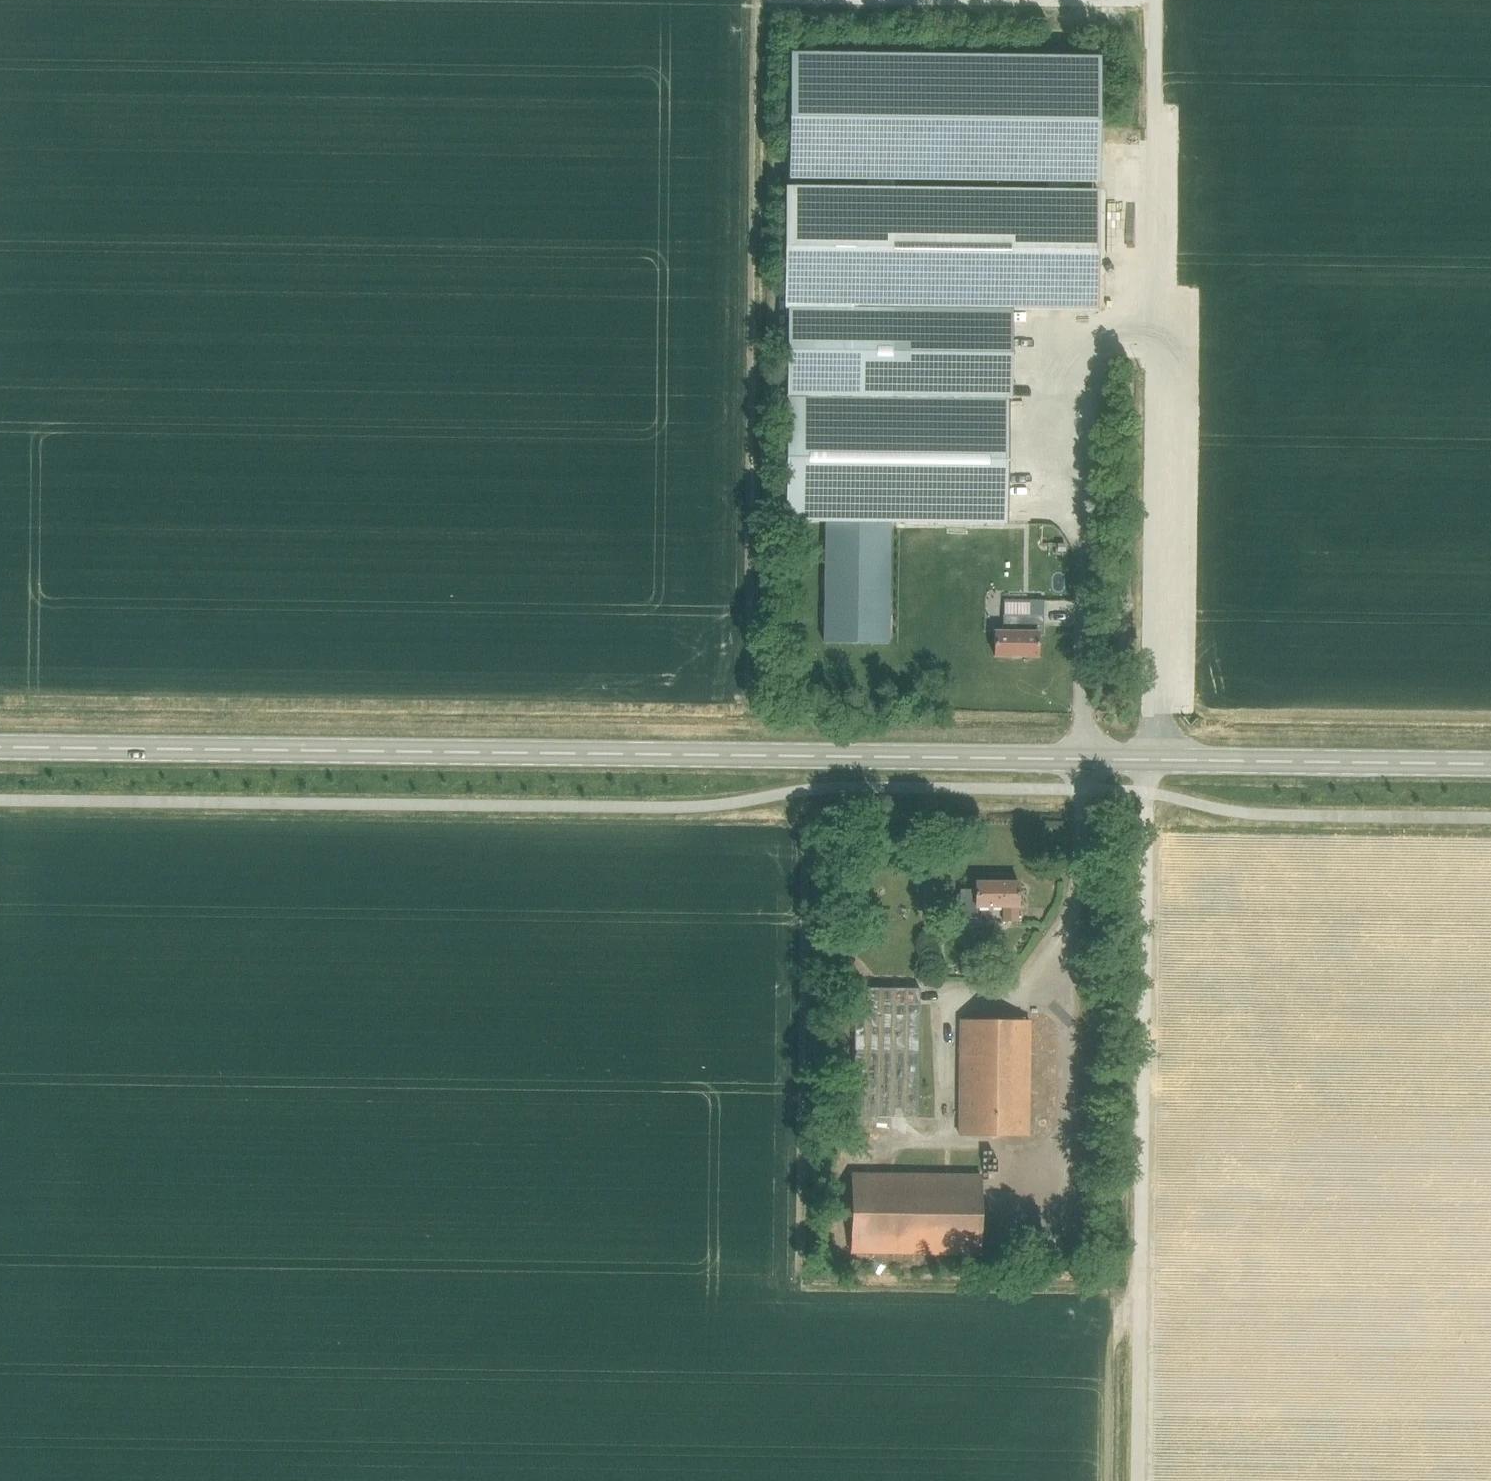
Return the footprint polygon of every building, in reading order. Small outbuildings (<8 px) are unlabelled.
[(1007,398),(1008,311),(1092,312),(1094,190),(893,188),(893,181),(1098,184),(1099,62),(790,58),(788,179),(866,180),(866,188),(784,187),(782,309),(848,309),(848,361),(786,360),(783,522),(825,522),(823,643),(888,644),(889,516),(1003,517),(1004,448),(1004,398),(1007,398)] [(995,657),(1038,657),(1038,636),(1043,636),(1043,616),(1003,616),(1003,632),(995,632),(995,657)] [(1018,906),(1019,882),(976,881),(976,889),(960,889),(959,917),(977,917),(977,906),(1003,906),(1003,921),(1018,921),(1018,906)] [(855,985),(853,1114),(919,1115),(920,986),(855,985)] [(1029,1135),(1030,1022),(960,1021),(959,1135),(1029,1135)] [(980,1257),(981,1172),(852,1171),(851,1256),(980,1257)]
